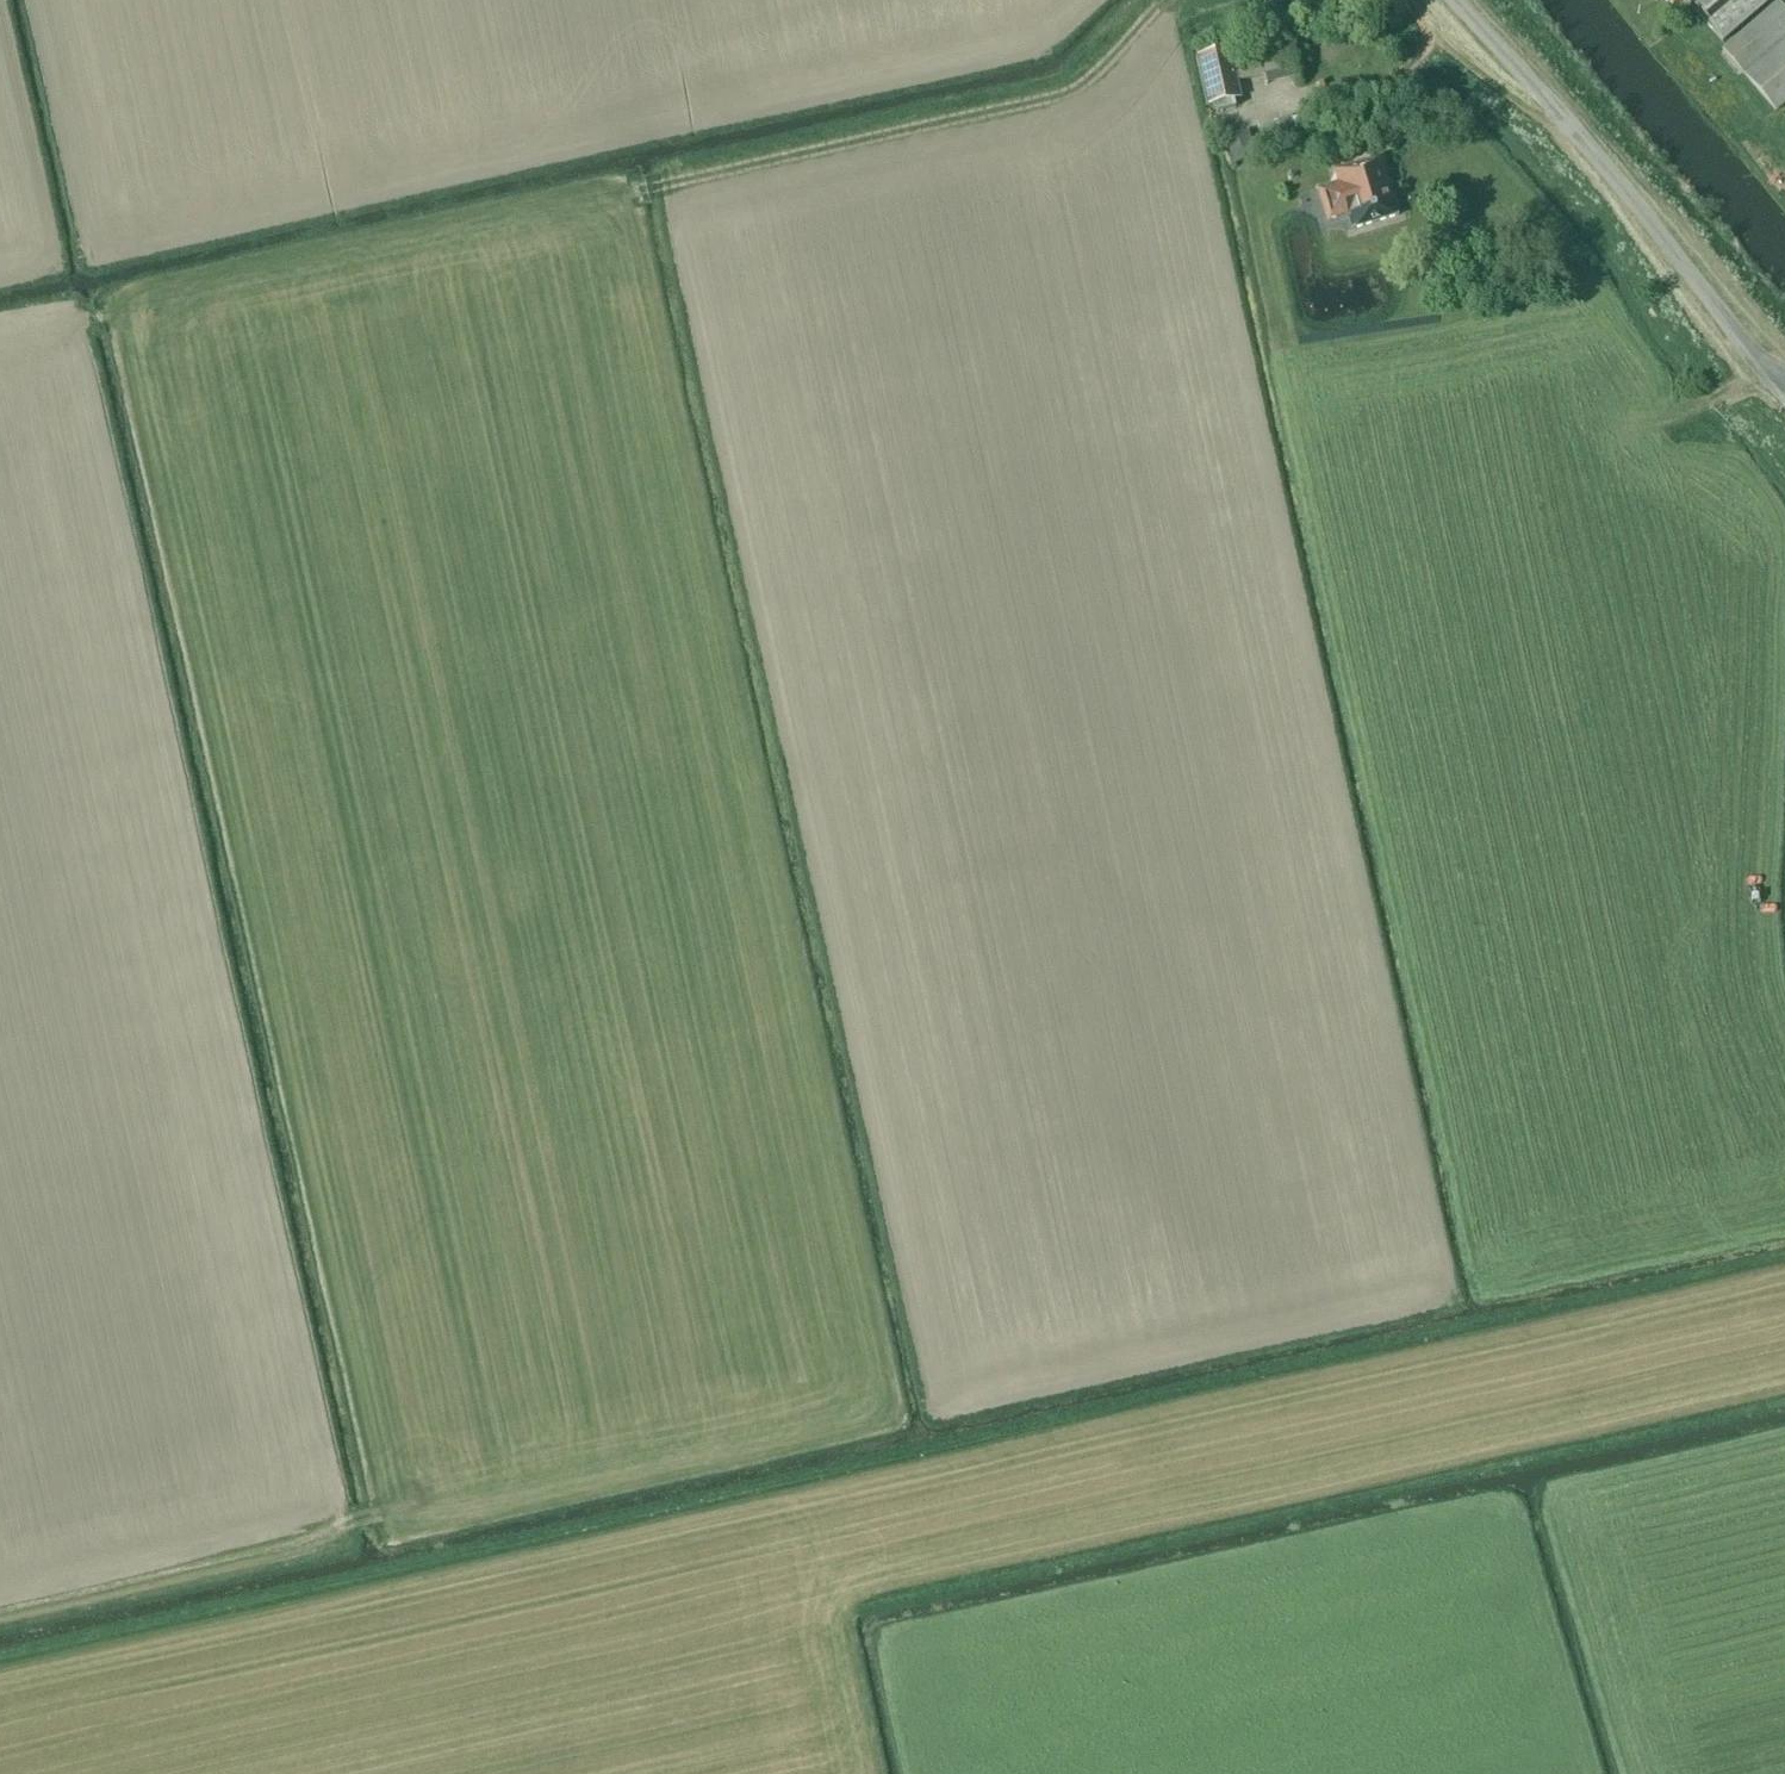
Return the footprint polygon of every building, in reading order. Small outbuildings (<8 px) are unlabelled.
[(1689,4),(1721,42),(1769,0),(1693,0),(1689,4)] [(1784,103),(1784,0),(1779,0),(1722,50),(1775,112),(1784,103)] [(1293,69),(1285,36),(1196,56),(1207,105),(1240,98),(1236,82),(1293,69)] [(1298,141),(1290,118),(1224,137),(1231,160),(1298,141)] [(1386,172),(1380,155),(1332,170),(1336,182),(1315,188),(1326,225),(1347,218),(1350,230),(1398,215),(1388,181),(1385,182),(1383,173),(1386,172)]
